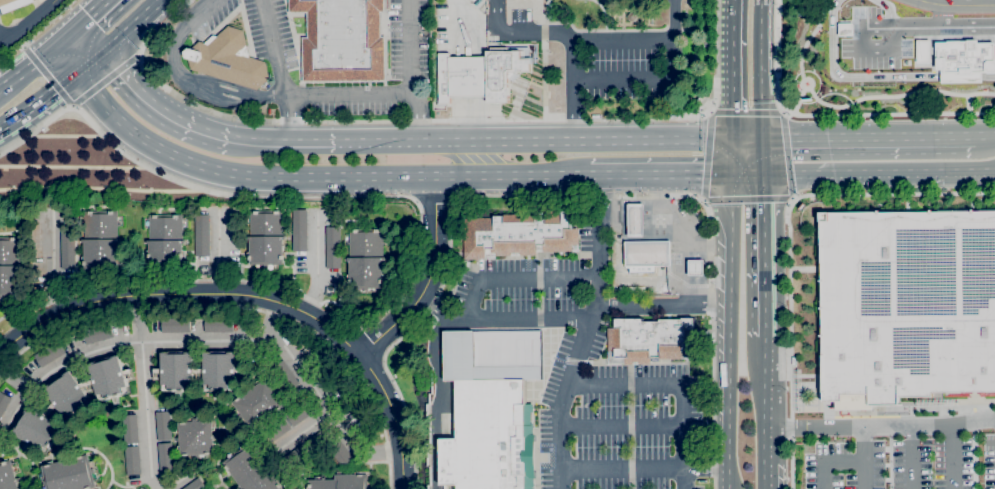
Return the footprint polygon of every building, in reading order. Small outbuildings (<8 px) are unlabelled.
[(2,14),(0,9),(0,0),(36,0),(2,14)] [(289,12),(289,0),(384,0),(384,11),(380,11),(380,37),(384,37),(385,81),(301,82),(301,38),(306,38),(306,12),(289,12)] [(256,90),(191,70),(187,59),(186,58),(184,52),(188,48),(190,48),(199,40),(204,43),(212,35),(217,36),(228,25),(243,30),(249,57),(265,62),(269,78),(256,90)] [(929,61),(928,40),(915,40),(915,62),(929,61)] [(994,60),(994,61),(994,72),(994,73),(986,73),(984,72),(979,72),(978,71),(939,71),(939,69),(935,69),(934,57),(936,57),(936,50),(934,50),(934,42),(945,42),(945,40),(959,40),(959,41),(965,41),(965,40),(976,40),(976,42),(993,42),(994,60)] [(527,48),(489,48),(489,51),(486,51),(486,57),(448,58),(448,54),(437,54),(438,103),(467,103),(507,102),(507,79),(514,72),(529,72),(529,64),(531,64),(531,59),(527,59),(527,48)] [(939,71),(939,83),(980,82),(979,72),(978,71),(939,71)] [(644,236),(628,236),(628,204),(643,204),(644,236)] [(464,259),(463,218),(494,217),(494,216),(504,216),(504,215),(567,214),(567,205),(577,205),(577,229),(578,229),(579,245),(571,245),(571,252),(542,252),(542,250),(536,250),(536,255),(520,255),(520,252),(510,252),(510,255),(496,256),(496,252),(495,252),(495,256),(485,257),(485,258),(464,259)] [(84,239),(84,211),(117,210),(117,239),(84,239)] [(249,236),(249,217),(247,217),(247,214),(249,214),(249,210),(283,210),(283,235),(249,236)] [(307,251),(292,251),(292,210),(307,210),(307,251)] [(819,213),(994,211),(994,398),(821,400),(819,213)] [(209,256),(195,256),(195,213),(209,213),(209,256)] [(148,241),(148,220),(147,220),(147,218),(149,218),(149,215),(182,214),(182,241),(148,241)] [(326,269),(325,226),(340,226),(341,269),(326,269)] [(61,269),(60,227),(75,227),(75,269),(61,269)] [(349,258),(349,245),(347,245),(347,241),(349,241),(349,228),(382,228),(382,257),(349,258)] [(283,235),(286,235),(286,240),(283,240),(284,265),(269,265),(269,268),(264,268),(264,265),(249,265),(249,236),(283,235)] [(20,265),(0,266),(0,240),(11,240),(11,237),(15,237),(15,238),(20,238),(20,265)] [(117,239),(120,239),(120,242),(118,242),(118,254),(120,254),(120,257),(118,257),(118,270),(100,270),(100,273),(92,274),(92,270),(83,270),(83,239),(84,239),(117,239)] [(182,241),(185,241),(185,244),(182,244),(182,263),(170,263),(170,266),(164,266),(164,263),(149,263),(149,244),(147,244),(147,241),(148,241),(182,241)] [(625,266),(625,242),(669,241),(670,265),(625,266)] [(382,257),(385,257),(385,260),(382,260),(383,288),(368,288),(368,291),(364,291),(364,289),(350,289),(349,261),(347,261),(347,258),(349,258),(382,257)] [(703,275),(688,275),(688,260),(703,260),(703,275)] [(1,296),(0,296),(0,266),(20,265),(21,265),(22,296),(5,296),(5,299),(1,299),(1,296)] [(190,333),(162,333),(162,317),(190,317),(190,333)] [(233,332),(204,332),(204,318),(233,318),(233,332)] [(624,365),(624,363),(609,363),(609,350),(607,350),(607,328),(614,328),(614,318),(643,318),(643,321),(660,321),(660,319),(694,319),(694,329),(698,329),(699,358),(650,359),(650,364),(638,364),(638,362),(632,362),(632,365),(624,365)] [(86,344),(82,330),(110,322),(114,337),(86,344)] [(448,485),(448,488),(441,488),(440,439),(456,439),(456,381),(445,381),(444,331),(541,330),(542,380),(525,380),(525,404),(533,404),(533,411),(531,411),(531,425),(533,425),(534,488),(457,488),(457,485),(448,485)] [(42,367),(34,355),(58,340),(66,352),(42,367)] [(194,374),(194,392),(162,392),(162,374),(159,374),(159,380),(154,380),(154,366),(162,366),(162,352),(194,352),(194,369),(194,374)] [(204,369),(204,352),(236,352),(236,368),(244,368),(244,373),(236,373),(236,391),(204,392),(204,374),(204,369)] [(93,380),(88,364),(119,354),(124,370),(131,368),(135,379),(127,381),(130,392),(100,401),(95,385),(93,380)] [(83,388),(93,402),(67,421),(57,406),(54,402),(44,389),(70,370),(80,384),(83,388)] [(252,430),(243,418),(242,419),(239,416),(240,415),(232,403),(267,378),(287,405),(252,430)] [(95,385),(83,388),(80,384),(93,380),(95,385)] [(12,398),(0,419),(0,392),(12,398)] [(294,427),(285,414),(308,397),(317,409),(294,427)] [(57,406),(47,417),(43,414),(54,402),(57,406)] [(47,417),(63,426),(46,453),(31,444),(27,451),(23,449),(27,442),(17,436),(15,438),(11,436),(30,406),(43,414),(47,417)] [(157,441),(155,412),(170,411),(173,439),(157,441)] [(124,444),(122,415),(136,414),(138,443),(124,444)] [(188,460),(188,455),(180,455),(178,422),(185,422),(185,418),(193,417),(193,418),(196,418),(196,417),(204,416),(204,420),(212,420),(213,435),(216,435),(216,439),(213,439),(214,453),(206,454),(207,458),(199,459),(199,457),(196,458),(196,459),(188,460)] [(266,446),(258,434),(284,417),(291,428),(266,446)] [(312,453),(304,442),(328,425),(336,436),(312,453)] [(342,469),(325,447),(337,437),(354,460),(342,469)] [(249,441),(284,488),(242,488),(223,462),(235,454),(234,452),(235,451),(236,453),(241,449),(240,447),(249,441)] [(160,472),(157,443),(172,442),(174,471),(160,472)] [(288,471),(280,460),(301,444),(309,455),(288,471)] [(127,478),(124,447),(139,446),(141,477),(127,478)] [(96,487),(88,488),(44,488),(43,485),(45,485),(44,481),(42,482),(41,474),(43,474),(41,466),(88,454),(89,459),(92,458),(98,479),(95,480),(96,487)] [(15,472),(19,488),(0,488),(0,463),(12,460),(12,463),(15,462),(17,471),(15,472)] [(370,483),(370,488),(309,488),(309,479),(322,479),(322,477),(325,477),(325,479),(335,479),(335,474),(355,474),(354,472),(369,471),(369,483),(370,483)] [(198,477),(207,488),(182,488),(198,477)]
